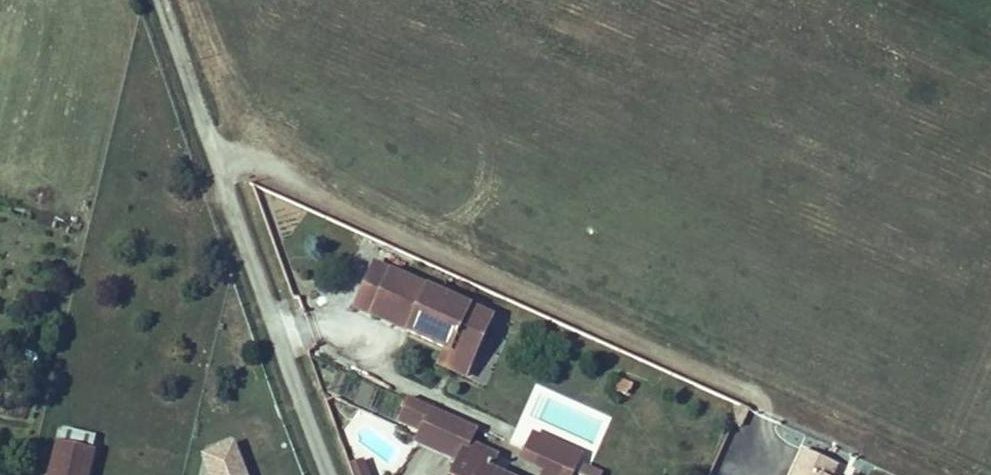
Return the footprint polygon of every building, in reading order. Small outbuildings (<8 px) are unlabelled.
[(392,272),(376,265),(356,308),(373,315),(392,272)] [(493,318),(392,272),(373,315),(447,349),(473,361),(493,318)] [(473,361),(447,349),(440,365),(466,377),(473,361)] [(631,385),(624,381),(619,391),(624,393),(626,389),(629,391),(631,385)] [(474,428),(407,398),(398,420),(422,431),(417,440),(460,459),(453,474),(503,474),(489,469),(496,455),(468,443),(474,428)] [(749,409),(741,405),(733,423),(740,427),(749,409)] [(51,474),(87,474),(92,452),(90,452),(93,438),(64,431),(61,445),(58,444),(51,474)] [(526,451),(572,472),(580,455),(533,434),(526,451)] [(231,445),(200,457),(208,474),(243,474),(231,445)] [(837,465),(803,450),(796,465),(803,468),(799,474),(833,474),(837,465)] [(572,472),(526,451),(522,458),(546,469),(544,474),(571,474),(572,472)] [(349,465),(353,474),(367,474),(362,460),(349,465)] [(603,470),(585,463),(580,474),(601,474),(603,470)] [(803,468),(796,465),(792,474),(799,474),(803,468)]
